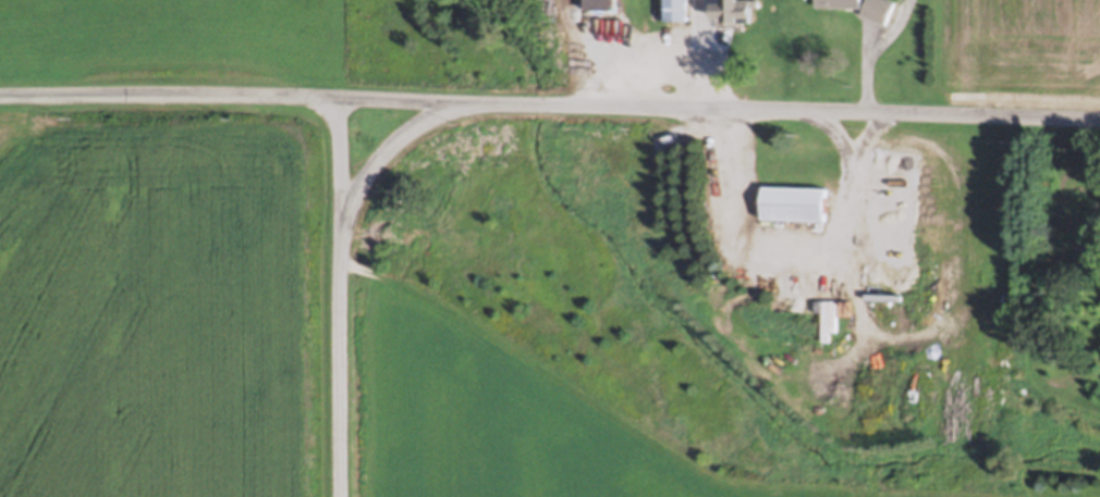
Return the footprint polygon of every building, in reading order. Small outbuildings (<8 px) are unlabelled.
[(669,24),(693,24),(692,0),(669,0),(669,24)] [(818,11),(866,11),(866,0),(818,0),(818,11)] [(901,6),(886,0),(872,0),(865,18),(892,28),(901,6)] [(758,25),(758,3),(716,3),(716,25),(758,25)] [(765,222),(830,223),(830,190),(766,188),(765,222)] [(816,246),(816,229),(782,229),(782,246),(816,246)]
